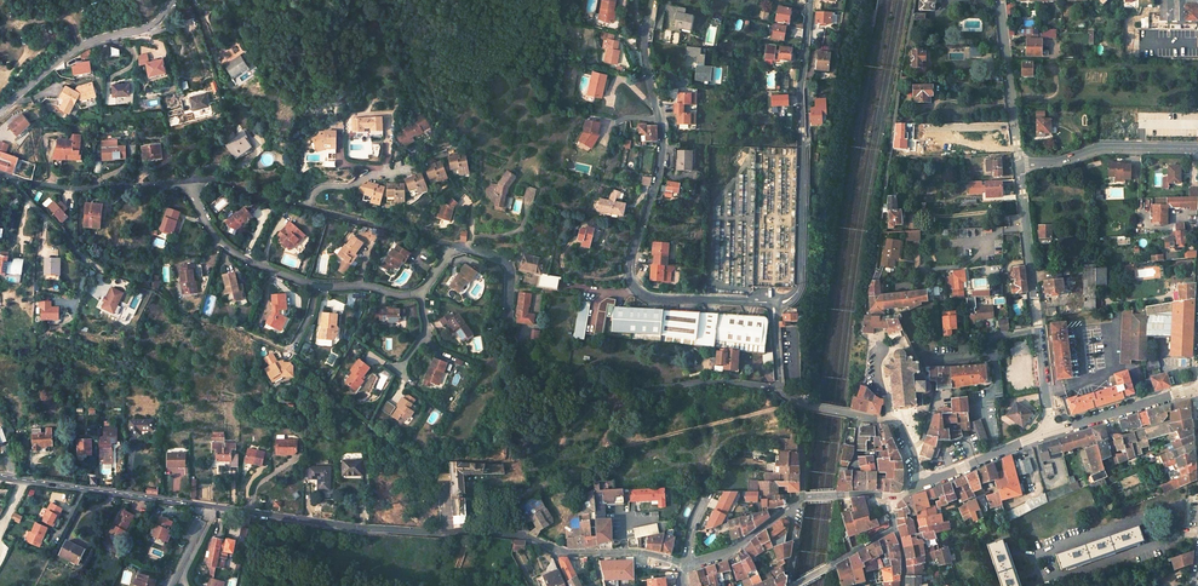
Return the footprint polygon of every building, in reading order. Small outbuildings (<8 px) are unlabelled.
[(599,14),(602,14),(601,19),(612,22),(614,15),(611,14),(613,8),(614,0),(602,0),(599,14)] [(919,10),(934,11),(934,4),(940,4),(940,0),(924,0),(924,1),(920,1),(919,10)] [(1160,20),(1197,20),(1197,0),(1160,0),(1160,20)] [(683,7),(673,5),(671,25),(688,27),(689,13),(682,11),(683,7)] [(790,10),(778,8),(776,21),(788,24),(790,10)] [(817,14),(815,24),(827,26),(829,16),(817,14)] [(785,29),(773,26),(770,39),(782,41),(785,29)] [(802,31),(793,29),(792,36),(801,38),(802,31)] [(626,42),(610,38),(608,49),(611,49),(609,61),(622,64),(626,42)] [(1026,39),(1026,55),(1041,54),(1041,39),(1038,39),(1026,39)] [(776,46),(768,45),(766,57),(773,58),(773,60),(773,62),(778,63),(779,60),(790,62),(792,50),(780,49),(780,52),(775,51),(776,46)] [(697,63),(696,66),(702,67),(703,64),(704,64),(705,55),(700,54),(701,47),(686,46),(685,54),(696,55),(695,63),(697,63)] [(912,62),(912,69),(921,68),(921,61),(924,61),(924,53),(920,53),(920,51),(911,51),(912,58),(910,58),(911,62),(912,62)] [(815,64),(815,71),(828,72),(829,54),(818,53),(817,64),(815,64)] [(148,76),(164,74),(163,62),(149,63),(148,54),(140,55),(140,63),(147,63),(148,76)] [(241,55),(226,65),(233,75),(248,65),(241,55)] [(74,65),(70,65),(70,72),(86,72),(86,62),(74,62),(74,65)] [(1021,64),(1020,77),(1032,77),(1033,64),(1021,64)] [(702,67),(696,66),(695,79),(700,80),(700,78),(708,79),(709,68),(702,67)] [(606,73),(592,70),(587,93),(603,97),(607,81),(605,80),(606,73)] [(991,79),(991,83),(993,82),(1002,83),(1001,72),(995,73),(995,79),(991,79)] [(788,80),(779,80),(778,88),(787,88),(788,80)] [(60,90),(72,99),(76,94),(80,96),(84,96),(84,94),(92,92),(91,88),(94,86),(93,81),(81,83),(82,85),(78,86),(76,88),(66,81),(60,90)] [(92,92),(84,94),(84,96),(96,94),(94,86),(91,88),(92,92)] [(111,99),(129,99),(129,88),(111,88),(111,99)] [(913,97),(913,104),(929,103),(929,97),(931,97),(931,88),(912,89),(912,97),(913,97)] [(206,92),(190,96),(193,108),(209,103),(206,92)] [(696,93),(678,93),(678,103),(674,103),(674,108),(683,108),(683,103),(695,104),(696,93)] [(771,107),(771,113),(777,113),(777,107),(787,107),(786,97),(771,97),(771,107)] [(811,109),(812,125),(821,124),(821,115),(825,115),(824,100),(815,100),(815,109),(811,109)] [(683,108),(674,108),(673,113),(678,114),(677,124),(695,124),(695,113),(683,113),(683,108)] [(21,112),(8,124),(16,133),(29,121),(21,112)] [(365,130),(369,130),(369,132),(381,132),(382,118),(377,118),(353,116),(353,124),(352,132),(364,132),(365,130)] [(413,139),(416,137),(417,139),(424,135),(423,133),(429,130),(422,118),(414,122),(415,124),(404,129),(405,133),(403,134),(398,137),(403,147),(414,141),(413,139)] [(1035,119),(1036,134),(1042,134),(1047,136),(1051,130),(1050,123),(1050,119),(1049,119),(1035,119)] [(581,142),(593,151),(602,140),(600,138),(602,125),(589,123),(586,136),(581,142)] [(656,127),(645,125),(638,125),(639,134),(645,134),(645,142),(656,142),(656,127)] [(894,132),(894,134),(898,133),(907,133),(908,125),(895,125),(894,132)] [(315,150),(323,148),(329,149),(329,153),(334,153),(335,149),(336,131),(325,131),(319,130),(318,135),(312,136),(315,150)] [(71,140),(58,139),(57,148),(56,159),(68,160),(68,155),(81,156),(82,135),(71,134),(71,140)] [(242,138),(226,148),(236,163),(252,154),(246,144),(242,138)] [(162,144),(141,146),(143,163),(164,160),(162,144)] [(125,145),(102,145),(103,161),(114,161),(114,159),(125,159),(125,145)] [(0,151),(0,169),(7,172),(13,174),(18,158),(0,151)] [(690,152),(677,152),(676,170),(684,171),(684,168),(689,169),(690,152)] [(1001,177),(1000,159),(1003,159),(1002,154),(990,154),(990,157),(995,156),(995,159),(985,159),(985,171),(993,171),(993,177),(1001,177)] [(444,174),(462,174),(462,158),(459,158),(444,158),(444,162),(444,170),(444,174)] [(434,160),(420,166),(421,171),(436,165),(434,160)] [(1118,162),(1109,162),(1109,176),(1115,176),(1119,180),(1124,180),(1124,178),(1130,178),(1130,164),(1118,164),(1118,162)] [(423,174),(425,180),(427,185),(443,179),(439,170),(437,164),(436,165),(421,171),(423,174)] [(1180,165),(1168,165),(1168,176),(1164,176),(1164,187),(1168,187),(1168,181),(1180,181),(1180,165)] [(403,182),(418,176),(416,170),(401,177),(403,182)] [(404,184),(408,193),(409,197),(424,191),(420,182),(418,176),(403,182),(404,184)] [(382,182),(366,179),(365,183),(382,187),(382,182)] [(983,182),(983,196),(999,195),(998,181),(983,182)] [(505,186),(489,182),(485,196),(489,197),(488,202),(493,203),(492,206),(493,207),(501,208),(505,186)] [(678,183),(666,182),(664,191),(664,198),(670,198),(670,192),(671,188),(677,189),(678,183)] [(363,183),(357,192),(363,193),(365,183),(363,183)] [(362,198),(379,202),(380,197),(382,187),(365,183),(363,193),(362,198)] [(384,187),(384,197),(384,202),(401,202),(401,196),(401,185),(384,185),(384,187)] [(618,192),(608,189),(604,201),(594,199),(592,210),(606,213),(607,211),(618,213),(620,205),(612,203),(612,201),(613,198),(616,198),(618,192)] [(883,209),(883,213),(888,212),(897,211),(895,196),(889,197),(888,209),(883,209)] [(1190,207),(1190,209),(1197,209),(1197,197),(1168,198),(1167,208),(1190,207)] [(1154,198),(1153,225),(1166,225),(1167,208),(1168,198),(1154,198)] [(445,206),(439,204),(435,218),(447,221),(451,207),(454,202),(448,199),(445,206)] [(52,200),(47,205),(62,221),(67,216),(62,211),(66,208),(59,200),(55,204),(52,200)] [(101,207),(87,205),(85,227),(99,229),(101,207)] [(168,209),(161,231),(172,235),(177,220),(179,213),(168,209)] [(244,227),(247,225),(247,226),(255,219),(246,209),(242,213),(241,213),(232,220),(234,223),(232,229),(239,232),(245,228),(244,227)] [(888,224),(888,228),(894,228),(893,226),(906,225),(905,211),(901,211),(888,212),(889,223),(888,224)] [(595,220),(588,218),(586,225),(593,227),(595,220)] [(177,220),(172,235),(176,236),(180,220),(177,220)] [(287,232),(280,242),(290,251),(295,245),(298,241),(300,243),(306,236),(290,222),(284,229),(287,232)] [(1175,224),(1176,232),(1185,231),(1184,223),(1175,224)] [(1038,226),(1038,239),(1040,239),(1050,238),(1051,238),(1050,225),(1038,226)] [(584,232),(579,231),(577,241),(582,242),(582,247),(589,248),(591,230),(584,229),(584,232)] [(1185,231),(1176,232),(1169,232),(1170,238),(1165,238),(1165,247),(1174,246),(1174,238),(1176,238),(1176,237),(1177,245),(1185,244),(1185,242),(1185,231)] [(919,232),(910,232),(911,241),(920,241),(919,232)] [(353,237),(347,246),(346,245),(338,255),(349,262),(352,257),(354,258),(357,255),(355,254),(362,244),(362,243),(353,237)] [(875,273),(872,281),(879,282),(883,267),(893,268),(894,260),(896,260),(897,251),(899,251),(900,241),(886,239),(885,250),(882,250),(880,266),(878,271),(875,270),(875,273)] [(667,243),(653,242),(652,255),(651,266),(663,266),(665,267),(667,243)] [(395,251),(383,267),(389,271),(392,266),(398,270),(404,263),(406,260),(409,262),(412,257),(401,248),(397,253),(395,251)] [(352,264),(358,256),(357,255),(354,258),(352,257),(349,262),(352,264)] [(54,273),(54,258),(42,257),(42,273),(54,273)] [(530,262),(521,260),(520,266),(523,266),(522,272),(534,275),(534,279),(537,279),(535,289),(544,290),(546,280),(547,276),(540,275),(542,262),(531,259),(530,262)] [(1084,265),(1083,312),(1094,310),(1094,287),(1094,285),(1095,269),(1095,264),(1084,265)] [(464,283),(466,280),(471,284),(478,274),(466,265),(459,274),(461,275),(461,276),(458,279),(457,278),(450,287),(459,294),(466,284),(464,283)] [(651,266),(649,266),(648,282),(659,283),(660,280),(668,281),(670,281),(671,273),(663,272),(663,266),(651,266)] [(1014,268),(1015,281),(1025,280),(1023,266),(1014,268)] [(193,282),(193,278),(204,277),(204,267),(183,267),(182,271),(180,271),(180,283),(183,283),(183,290),(185,290),(185,296),(196,296),(196,282),(193,282)] [(1095,269),(1094,285),(1105,284),(1106,267),(1095,269)] [(1045,283),(1045,296),(1051,295),(1051,298),(1058,298),(1058,295),(1063,295),(1062,270),(1054,270),(1054,282),(1045,283)] [(964,271),(952,272),(953,289),(951,289),(952,300),(963,299),(961,282),(965,276),(964,271)] [(241,298),(243,294),(242,287),(237,288),(235,275),(222,277),(225,291),(226,291),(227,293),(223,293),(222,295),(221,296),(221,297),(222,298),(223,299),(227,298),(228,305),(234,304),(234,307),(242,305),(241,298)] [(465,296),(472,287),(471,284),(466,280),(464,283),(466,284),(459,294),(462,296),(465,296)] [(558,282),(546,280),(544,290),(557,292),(558,282)] [(1011,285),(1012,293),(1026,292),(1025,280),(1015,281),(1015,285),(1011,285)] [(891,296),(887,296),(880,297),(879,283),(879,282),(872,281),(870,287),(870,309),(870,313),(867,313),(864,313),(863,317),(878,315),(886,314),(886,316),(890,315),(890,314),(890,313),(890,312),(890,311),(891,310),(892,309),(893,308),(894,308),(896,308),(897,309),(898,310),(899,311),(900,312),(920,306),(919,304),(927,303),(925,293),(891,296)] [(1177,285),(1176,302),(1194,299),(1195,282),(1177,285)] [(122,294),(112,288),(101,308),(112,314),(122,294)] [(529,295),(517,293),(514,317),(517,317),(516,324),(529,326),(530,316),(523,315),(525,304),(528,304),(529,295)] [(274,294),(274,312),(271,316),(273,317),(269,325),(277,330),(280,326),(282,327),(287,320),(284,318),(284,310),(288,310),(288,295),(274,294)] [(605,296),(597,301),(593,334),(602,335),(605,303),(614,303),(615,298),(605,296)] [(975,319),(994,317),(992,305),(973,307),(972,298),(965,298),(967,310),(968,325),(973,325),(975,322),(975,319)] [(583,337),(587,300),(576,299),(572,336),(583,337)] [(1149,336),(1163,336),(1163,338),(1170,338),(1170,356),(1172,356),(1174,356),(1191,357),(1194,299),(1176,302),(1171,303),(1170,303),(1147,307),(1147,315),(1146,335),(1146,338),(1149,338),(1149,336)] [(41,320),(58,319),(57,307),(50,307),(50,300),(39,301),(39,307),(40,307),(41,320)] [(761,317),(612,304),(608,336),(725,349),(736,350),(762,353),(765,354),(768,325),(767,320),(761,317)] [(944,327),(944,333),(952,332),(951,326),(956,326),(956,319),(958,319),(958,313),(957,307),(943,308),(944,314),(943,314),(944,327)] [(1131,309),(1130,335),(1146,335),(1147,315),(1145,307),(1139,308),(1131,309)] [(390,323),(400,322),(400,317),(406,317),(406,310),(394,311),(389,311),(389,308),(382,308),(382,320),(382,329),(388,329),(388,321),(390,321),(390,323)] [(783,315),(783,322),(784,322),(797,321),(797,314),(799,314),(799,308),(791,309),(791,315),(783,315)] [(878,315),(863,317),(863,326),(862,334),(869,334),(872,334),(872,329),(882,328),(885,328),(885,329),(892,327),(901,325),(897,318),(898,317),(899,316),(899,315),(900,314),(900,313),(900,312),(899,311),(898,310),(897,309),(896,308),(894,308),(893,308),(892,309),(891,310),(890,311),(890,312),(890,313),(890,314),(890,315),(886,316),(886,314),(878,315)] [(1047,310),(1049,318),(1056,316),(1055,309),(1047,310)] [(1123,311),(1120,363),(1130,364),(1130,361),(1129,361),(1130,335),(1131,309),(1123,311)] [(458,329),(465,340),(469,338),(473,334),(459,314),(453,318),(450,313),(441,320),(445,325),(447,323),(448,323),(454,331),(457,330),(458,329)] [(269,315),(265,322),(267,324),(269,325),(273,317),(271,316),(269,315)] [(339,316),(324,315),(322,329),(324,330),(323,334),(321,333),(320,341),(334,343),(340,339),(340,331),(338,329),(339,316)] [(998,329),(1008,327),(1007,318),(997,319),(998,329)] [(1055,365),(1057,379),(1069,378),(1064,324),(1050,325),(1051,334),(1055,365)] [(889,339),(890,340),(906,335),(901,325),(892,327),(893,334),(888,335),(889,337),(889,339)] [(1130,335),(1129,361),(1130,361),(1145,361),(1146,338),(1146,335),(1130,335)] [(913,374),(915,392),(922,392),(925,392),(926,382),(928,382),(927,380),(922,368),(916,356),(912,348),(904,351),(905,353),(906,355),(906,357),(912,357),(912,362),(918,362),(919,373),(913,374)] [(723,353),(716,352),(715,364),(724,365),(724,369),(735,370),(736,350),(725,349),(723,351),(723,353)] [(905,353),(904,351),(902,350),(901,349),(898,349),(896,350),(895,351),(893,353),(893,354),(893,356),(893,359),(887,359),(888,365),(882,366),(883,377),(890,376),(891,390),(892,409),(898,408),(902,408),(905,408),(911,407),(916,407),(915,392),(913,374),(919,373),(918,362),(912,362),(912,357),(906,357),(906,355),(905,353)] [(765,354),(762,353),(762,367),(772,367),(774,367),(773,354),(765,354)] [(269,379),(279,374),(280,376),(282,376),(290,376),(290,370),(293,371),(293,365),(290,365),(287,364),(280,363),(274,363),(273,360),(270,354),(261,358),(266,368),(265,369),(269,379)] [(361,360),(354,371),(356,372),(348,383),(357,390),(361,385),(364,387),(367,382),(364,380),(366,377),(372,368),(361,360)] [(448,366),(435,360),(425,381),(437,387),(443,373),(444,374),(448,366)] [(1145,363),(1147,371),(1158,368),(1159,368),(1158,360),(1145,363)] [(1007,369),(1008,381),(1013,381),(1014,392),(1030,390),(1030,385),(1031,385),(1030,378),(1029,378),(1028,364),(1011,366),(1011,369),(1007,369)] [(922,368),(927,380),(930,380),(930,381),(935,381),(936,390),(966,386),(987,383),(985,365),(957,366),(928,367),(922,368)] [(1068,404),(1071,414),(1123,399),(1123,397),(1133,394),(1126,372),(1114,375),(1117,387),(1085,396),(1084,394),(1066,400),(1067,405),(1068,404)] [(1150,378),(1145,380),(1144,394),(1154,391),(1170,387),(1169,385),(1173,384),(1171,377),(1167,379),(1166,373),(1150,378)] [(860,387),(857,394),(863,396),(866,389),(863,388),(860,387)] [(863,396),(861,399),(868,402),(870,402),(872,403),(874,397),(871,394),(867,389),(866,389),(863,396)] [(411,418),(413,414),(415,415),(418,410),(416,410),(419,404),(414,402),(416,397),(409,393),(406,398),(403,397),(399,404),(402,405),(396,417),(402,420),(405,415),(408,416),(411,418)] [(853,397),(851,409),(866,412),(868,402),(861,399),(855,398),(853,397)] [(870,402),(868,413),(878,415),(880,406),(882,406),(882,400),(874,397),(872,403),(870,402)] [(937,410),(934,415),(960,412),(961,422),(969,421),(967,397),(951,399),(951,408),(937,410)] [(551,401),(542,405),(547,418),(557,414),(551,401)] [(1171,413),(1171,415),(1190,409),(1189,401),(1170,406),(1171,413)] [(1015,402),(1006,416),(1023,427),(1031,413),(1015,402)] [(1171,422),(1172,424),(1191,419),(1191,417),(1190,409),(1171,415),(1171,422)] [(1158,410),(1146,413),(1147,419),(1159,416),(1158,410)] [(932,421),(929,428),(938,427),(938,426),(946,426),(946,424),(955,423),(960,422),(961,422),(960,412),(934,415),(932,421)] [(1137,416),(1140,427),(1149,424),(1147,419),(1146,413),(1137,416)] [(1149,424),(1149,425),(1160,422),(1168,417),(1167,414),(1164,414),(1159,416),(1147,419),(1149,424)] [(1119,421),(1123,432),(1137,428),(1141,428),(1140,427),(1137,416),(1119,421)] [(154,420),(132,419),(132,431),(132,434),(141,434),(141,430),(154,430),(154,420)] [(1168,425),(1172,435),(1192,428),(1191,419),(1172,424),(1168,425)] [(976,432),(981,445),(988,443),(980,420),(973,423),(976,432)] [(962,426),(962,431),(970,430),(969,422),(969,421),(961,422),(962,426)] [(790,430),(798,431),(799,422),(791,422),(790,430)] [(14,425),(2,428),(6,439),(16,436),(14,425)] [(874,437),(875,445),(881,445),(881,439),(879,425),(876,425),(872,425),(872,428),(874,437)] [(879,425),(881,439),(885,439),(891,438),(886,425),(879,425)] [(1143,431),(1149,450),(1154,449),(1151,442),(1172,435),(1168,425),(1143,431)] [(1099,434),(1106,459),(1110,457),(1106,443),(1105,440),(1107,440),(1103,426),(1097,428),(1099,434)] [(928,432),(926,436),(938,441),(942,441),(950,441),(952,441),(962,437),(960,431),(947,432),(946,429),(938,429),(938,427),(929,428),(928,432)] [(105,440),(100,440),(100,460),(112,459),(112,443),(117,443),(117,428),(105,428),(105,440)] [(860,428),(857,450),(858,450),(865,450),(865,441),(868,441),(869,437),(874,437),(872,428),(861,428),(860,428)] [(1174,441),(1192,435),(1192,428),(1172,435),(1174,441)] [(45,429),(45,434),(41,434),(41,432),(40,432),(39,429),(32,429),(33,450),(34,450),(34,452),(40,452),(40,447),(52,446),(52,429),(45,429)] [(1058,439),(1062,452),(1092,443),(1092,445),(1090,445),(1090,447),(1096,445),(1093,436),(1091,429),(1058,439)] [(1138,444),(1142,453),(1149,450),(1143,431),(1138,432),(1134,433),(1138,444)] [(1122,439),(1125,449),(1132,446),(1138,444),(1134,433),(1122,437),(1117,435),(1114,435),(1111,435),(1114,441),(1122,439)] [(790,440),(779,439),(779,450),(779,451),(780,451),(797,453),(798,434),(790,434),(790,440)] [(1096,445),(1101,462),(1106,459),(1099,434),(1093,436),(1096,445)] [(1170,443),(1173,450),(1193,442),(1192,435),(1174,441),(1170,443)] [(920,452),(919,456),(931,460),(932,458),(936,458),(940,449),(942,441),(938,441),(926,436),(920,452)] [(891,438),(885,439),(887,445),(887,447),(887,448),(895,446),(893,443),(891,438)] [(1038,446),(1043,462),(1050,460),(1049,456),(1062,452),(1058,439),(1038,446)] [(1115,444),(1116,451),(1125,449),(1122,439),(1114,441),(1115,444)] [(91,440),(78,440),(78,456),(84,456),(84,457),(91,457),(91,455),(92,455),(91,440)] [(297,440),(277,440),(276,455),(294,455),(297,451),(297,440)] [(1160,460),(1160,464),(1162,463),(1172,459),(1175,458),(1194,451),(1193,442),(1173,450),(1168,452),(1165,453),(1167,458),(1160,460)] [(236,444),(212,444),(212,450),(217,450),(217,462),(213,462),(213,468),(218,468),(217,470),(232,470),(231,468),(235,468),(235,462),(231,461),(231,451),(236,451),(236,444)] [(841,454),(839,468),(847,468),(850,460),(852,455),(853,447),(844,445),(841,454)] [(1090,476),(1093,484),(1104,478),(1104,469),(1101,462),(1096,445),(1090,447),(1084,449),(1093,474),(1090,476)] [(1132,446),(1125,449),(1126,453),(1121,453),(1115,454),(1118,463),(1136,456),(1132,446)] [(245,461),(254,463),(254,464),(262,466),(265,452),(248,449),(245,461)] [(880,453),(881,459),(890,460),(890,459),(899,456),(898,453),(896,450),(888,453),(880,453)] [(797,453),(780,451),(779,463),(798,467),(797,453)] [(1176,463),(1177,470),(1195,463),(1194,451),(1175,458),(1172,459),(1162,463),(1164,467),(1176,463)] [(875,469),(877,473),(879,473),(879,474),(886,473),(886,476),(890,476),(890,471),(902,470),(902,468),(900,460),(890,463),(890,460),(881,459),(880,453),(876,454),(876,456),(878,462),(879,469),(875,469)] [(186,454),(168,454),(169,467),(186,467),(186,454)] [(1110,457),(1113,466),(1118,463),(1115,454),(1110,457)] [(994,480),(998,491),(1001,505),(1002,508),(1004,507),(1003,501),(1021,496),(1010,455),(1000,460),(1002,470),(997,473),(996,474),(997,479),(994,480)] [(860,465),(861,472),(867,473),(877,473),(875,469),(872,462),(871,456),(858,456),(860,465)] [(363,461),(342,461),(342,477),(363,477),(363,468),(370,468),(370,459),(364,459),(363,461)] [(1015,464),(1018,475),(1033,472),(1030,460),(1015,464)] [(779,463),(776,462),(776,463),(774,473),(798,475),(798,467),(779,463)] [(483,466),(464,464),(435,463),(436,483),(438,483),(442,529),(467,526),(464,494),(463,472),(504,473),(504,471),(503,467),(483,466)] [(978,471),(981,484),(994,480),(997,479),(996,474),(997,473),(995,463),(978,471)] [(1168,474),(1170,481),(1177,478),(1195,471),(1195,463),(1177,470),(1168,474)] [(330,469),(304,469),(304,475),(304,481),(318,481),(318,493),(330,492),(330,469)] [(839,470),(838,480),(846,480),(846,481),(852,481),(852,472),(852,470),(850,470),(848,470),(839,470)] [(880,477),(880,480),(892,480),(894,480),(902,484),(902,477),(902,470),(890,471),(890,476),(886,476),(880,477)] [(1176,487),(1177,489),(1187,485),(1196,481),(1195,471),(1177,478),(1179,485),(1176,486),(1176,487)] [(747,498),(762,498),(762,506),(767,506),(767,507),(774,508),(783,506),(782,499),(782,496),(779,496),(778,487),(784,487),(785,491),(787,491),(787,493),(799,492),(798,475),(774,473),(764,472),(764,481),(749,481),(749,491),(747,491),(747,498)] [(857,472),(857,482),(865,482),(867,482),(867,473),(861,472),(859,472),(857,472)] [(964,477),(972,492),(980,489),(980,485),(976,472),(964,477)] [(867,482),(867,490),(875,490),(876,480),(880,480),(880,477),(877,477),(877,473),(867,473),(867,482)] [(954,482),(958,493),(972,492),(964,477),(954,482)] [(1161,493),(1161,494),(1176,487),(1176,486),(1179,485),(1177,478),(1170,481),(1159,485),(1161,493)] [(838,480),(836,491),(847,490),(846,481),(846,480),(838,480)] [(876,480),(875,490),(889,490),(890,484),(892,480),(880,480),(876,480)] [(889,490),(889,492),(899,492),(900,488),(902,484),(894,480),(892,480),(890,484),(889,490)] [(614,481),(594,482),(595,490),(614,491),(614,481)] [(857,482),(857,490),(865,490),(865,482),(857,482)] [(944,494),(946,502),(954,499),(950,483),(942,486),(944,494)] [(1045,493),(1048,502),(1073,491),(1071,483),(1045,493)] [(1148,495),(1150,497),(1161,493),(1159,485),(1149,490),(1151,494),(1148,495)] [(932,490),(934,498),(938,497),(944,494),(942,486),(932,490)] [(664,488),(629,489),(630,501),(658,500),(658,507),(665,507),(664,488)] [(585,506),(578,508),(579,516),(590,515),(596,515),(595,490),(584,495),(585,506)] [(614,491),(595,490),(596,515),(590,515),(591,519),(591,520),(597,520),(598,537),(595,537),(596,546),(598,546),(601,548),(613,548),(611,520),(605,520),(604,505),(623,503),(621,490),(614,491)] [(925,492),(927,500),(934,498),(932,490),(925,492)] [(985,496),(989,509),(1001,505),(998,491),(985,496)] [(911,496),(915,512),(923,510),(923,508),(928,507),(927,500),(925,492),(911,496)] [(960,499),(961,502),(974,497),(972,492),(958,493),(960,499)] [(1003,513),(1006,523),(1039,506),(1041,505),(1048,502),(1045,493),(1025,503),(1025,504),(1003,513)] [(934,501),(936,508),(938,507),(938,505),(946,502),(944,494),(938,497),(939,499),(934,501)] [(902,500),(905,515),(909,515),(909,516),(916,515),(915,512),(911,496),(910,495),(905,496),(902,500)] [(538,496),(519,505),(522,514),(524,521),(531,518),(533,520),(540,532),(553,525),(552,519),(546,510),(543,505),(538,496)] [(976,512),(978,520),(983,519),(982,514),(986,513),(986,510),(987,505),(982,496),(979,497),(977,498),(975,500),(980,510),(976,512)] [(850,512),(852,519),(854,518),(855,520),(868,517),(864,500),(863,498),(863,497),(850,498),(851,500),(851,507),(850,507),(850,512)] [(897,504),(898,518),(905,518),(905,515),(902,500),(897,504)] [(972,516),(975,524),(978,523),(978,521),(978,520),(976,512),(980,510),(975,500),(967,503),(972,516)] [(916,515),(917,519),(940,513),(938,507),(936,508),(934,501),(933,501),(934,505),(928,507),(923,508),(923,510),(915,512),(916,515)] [(962,516),(963,520),(972,516),(967,503),(966,503),(966,505),(962,506),(958,508),(962,516)] [(62,510),(51,504),(42,521),(53,527),(62,510)] [(133,517),(122,511),(109,535),(121,541),(133,517)] [(766,512),(751,516),(756,528),(769,517),(767,511),(766,512)] [(848,512),(841,514),(845,526),(853,523),(852,519),(850,512),(848,512)] [(13,520),(21,523),(24,516),(16,513),(13,520)] [(916,523),(918,528),(943,520),(941,513),(940,513),(917,519),(918,522),(916,523)] [(579,516),(569,518),(567,526),(568,529),(581,527),(580,522),(580,520),(579,516)] [(751,516),(739,518),(744,537),(756,528),(751,516)] [(173,523),(161,518),(156,530),(169,535),(173,523)] [(739,518),(729,522),(732,541),(744,537),(739,518)] [(898,530),(900,537),(910,535),(910,537),(915,537),(915,540),(920,539),(924,543),(928,547),(937,544),(935,533),(933,531),(918,533),(915,534),(912,521),(907,518),(905,518),(898,518),(896,520),(898,530)] [(782,519),(767,530),(772,546),(785,543),(788,522),(782,519)] [(851,536),(878,526),(877,522),(876,519),(873,520),(869,521),(857,526),(856,524),(854,524),(853,523),(845,526),(848,537),(851,536)] [(917,529),(918,533),(933,531),(935,533),(952,529),(949,519),(943,520),(918,528),(917,529)] [(591,522),(580,522),(581,527),(583,547),(596,546),(595,537),(592,537),(591,522)] [(48,528),(36,523),(32,532),(28,542),(40,548),(48,528)] [(656,524),(633,528),(635,538),(638,537),(641,537),(647,536),(658,533),(656,524)] [(247,537),(248,529),(241,527),(240,536),(247,537)] [(581,527),(568,529),(568,548),(583,547),(581,527)] [(1057,555),(1062,571),(1144,542),(1139,527),(1057,555)] [(169,535),(156,530),(154,530),(151,536),(168,543),(171,536),(169,535)] [(766,530),(757,537),(764,551),(773,547),(772,546),(767,530),(766,530)] [(884,537),(887,545),(896,542),(892,533),(884,537)] [(664,534),(647,537),(646,549),(650,550),(660,552),(664,536),(664,534)] [(900,537),(902,547),(911,545),(922,543),(924,543),(920,539),(915,540),(915,537),(910,537),(910,535),(900,537)] [(675,538),(664,536),(660,552),(670,554),(675,538)] [(753,540),(750,542),(757,555),(764,551),(757,537),(753,540)] [(878,541),(881,547),(887,545),(884,537),(878,541)] [(79,545),(68,539),(61,553),(78,562),(84,552),(77,549),(79,545)] [(213,580),(216,567),(221,546),(222,541),(221,541),(214,539),(212,547),(210,546),(209,549),(212,550),(209,565),(211,572),(209,579),(213,580)] [(216,567),(223,569),(225,560),(227,560),(228,553),(234,554),(236,542),(228,540),(227,542),(223,541),(222,541),(221,546),(216,567)] [(1002,585),(1022,585),(1006,544),(1004,544),(1003,540),(987,546),(1002,585)] [(785,543),(772,546),(773,547),(777,560),(775,561),(776,565),(779,564),(782,562),(782,559),(789,558),(792,541),(785,543)] [(872,544),(878,555),(882,553),(883,553),(881,547),(878,541),(872,544)] [(748,544),(742,549),(749,561),(751,564),(755,562),(752,557),(757,555),(750,542),(748,544)] [(887,545),(889,551),(898,550),(897,544),(896,542),(887,545)] [(906,558),(906,567),(921,563),(919,557),(936,553),(935,550),(939,549),(937,544),(928,547),(923,547),(922,543),(911,545),(914,556),(906,558)] [(864,548),(876,569),(882,567),(880,559),(878,555),(872,544),(864,548)] [(881,547),(883,553),(887,551),(888,557),(884,558),(887,565),(891,564),(891,560),(889,551),(887,545),(881,547)] [(902,547),(906,558),(914,556),(911,545),(902,547)] [(937,558),(938,566),(947,564),(951,563),(947,546),(939,549),(935,550),(936,553),(937,558)] [(856,554),(864,573),(874,570),(876,569),(864,548),(856,553),(856,554)] [(742,549),(737,555),(742,565),(749,561),(742,549)] [(889,551),(891,560),(899,558),(898,550),(889,551)] [(1171,562),(1173,571),(1191,565),(1193,551),(1168,560),(1168,562),(1171,562)] [(919,557),(921,563),(937,558),(936,553),(919,557)] [(849,558),(856,583),(863,581),(863,579),(866,578),(865,575),(862,576),(861,574),(864,573),(856,554),(849,558)] [(734,558),(730,559),(736,580),(748,576),(746,573),(742,565),(737,555),(734,558)] [(551,556),(547,569),(550,574),(557,567),(556,566),(551,556)] [(568,558),(560,558),(559,563),(568,582),(577,577),(568,558)] [(841,585),(848,585),(856,583),(849,558),(848,558),(835,565),(836,567),(841,585)] [(891,564),(892,566),(900,567),(899,558),(891,560),(891,564)] [(727,560),(714,565),(716,574),(730,570),(727,560)] [(749,561),(742,565),(746,573),(755,570),(751,564),(749,561)] [(905,576),(920,576),(922,576),(924,576),(923,569),(922,569),(921,563),(906,567),(907,572),(905,576)] [(776,565),(769,568),(773,576),(783,572),(779,564),(776,565)] [(709,567),(702,569),(705,577),(716,574),(714,565),(709,567)] [(882,569),(884,582),(898,581),(899,581),(899,575),(893,574),(892,566),(882,569)] [(892,566),(893,574),(899,575),(900,575),(900,567),(892,566)] [(689,574),(691,581),(692,585),(708,585),(705,577),(702,569),(696,571),(696,572),(689,574)] [(539,584),(540,585),(561,585),(564,584),(561,576),(558,571),(550,574),(543,577),(546,581),(539,584)] [(768,572),(759,577),(762,582),(771,577),(768,572)] [(771,577),(776,585),(785,585),(787,576),(784,576),(783,572),(773,576),(771,577)] [(705,577),(708,585),(719,585),(716,574),(705,577)] [(757,574),(749,578),(749,579),(753,585),(762,582),(759,577),(757,574)] [(140,575),(136,585),(157,585),(152,583),(153,580),(140,575)] [(933,584),(933,580),(933,576),(931,575),(927,576),(924,576),(922,576),(924,585),(926,585),(928,585),(933,584)] [(543,576),(536,579),(539,584),(546,581),(543,577),(543,576)] [(922,585),(920,576),(905,576),(905,585),(921,585),(922,585)] [(568,582),(570,585),(581,585),(577,577),(568,582)] [(753,585),(776,585),(771,577),(762,582),(753,585)] [(942,585),(956,585),(954,577),(941,580),(942,585)]
